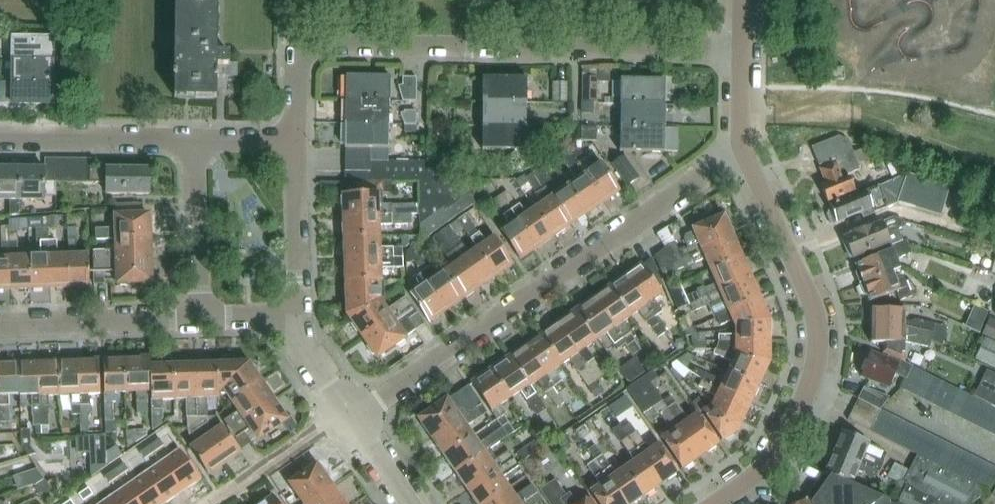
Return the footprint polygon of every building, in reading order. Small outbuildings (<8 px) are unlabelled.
[(175,72),(173,72),(173,78),(175,78),(174,97),(177,97),(177,94),(214,95),(214,98),(217,98),(217,78),(218,78),(218,76),(237,76),(237,63),(229,63),(229,53),(216,53),(216,0),(176,0),(175,72)] [(13,59),(13,60),(53,60),(52,60),(52,39),(53,39),(53,38),(52,38),(38,38),(12,38),(12,39),(14,39),(14,60),(13,59)] [(53,60),(13,60),(13,61),(14,61),(14,81),(14,82),(53,82),(52,82),(52,61),(53,61),(53,60)] [(584,70),(584,77),(583,77),(582,101),(597,101),(597,78),(605,78),(605,76),(612,76),(612,71),(584,70)] [(346,101),(389,101),(390,101),(390,76),(346,76),(346,77),(347,77),(346,101)] [(402,85),(398,86),(403,102),(417,101),(417,77),(402,77),(402,85)] [(484,102),(526,103),(527,103),(527,78),(483,78),(483,79),(484,79),(484,102)] [(612,98),(620,98),(620,104),(621,104),(664,104),(664,81),(665,81),(665,80),(621,79),(621,82),(613,82),(612,98)] [(14,82),(14,81),(12,81),(12,104),(13,104),(13,99),(31,99),(31,104),(53,104),(53,103),(51,103),(52,83),(53,83),(53,82),(14,82)] [(568,81),(552,82),(553,102),(568,102),(568,81)] [(389,101),(346,101),(346,124),(389,124),(389,101)] [(526,103),(484,102),(483,126),(526,126),(526,103)] [(582,103),(582,113),(592,113),(593,103),(582,103)] [(664,104),(621,104),(621,128),(664,128),(664,104)] [(402,125),(415,125),(415,113),(403,113),(398,116),(402,125)] [(568,120),(555,120),(555,129),(568,129),(568,120)] [(346,146),(345,147),(345,148),(345,160),(371,160),(388,161),(388,148),(389,148),(389,147),(388,147),(389,124),(346,124),(346,146)] [(415,125),(402,125),(402,137),(415,137),(415,125)] [(513,150),(527,150),(527,149),(526,149),(526,126),(483,126),(483,148),(482,148),(482,149),(513,150)] [(597,140),(597,127),(582,127),(582,141),(597,140)] [(664,128),(621,128),(620,150),(619,150),(619,151),(664,152),(664,151),(663,151),(664,128)] [(812,147),(817,160),(819,165),(829,161),(831,165),(820,169),(826,182),(820,184),(828,204),(838,200),(857,192),(851,176),(844,178),(843,176),(860,169),(848,140),(839,136),(812,147)] [(568,151),(603,200),(607,197),(608,199),(620,190),(619,189),(620,188),(602,162),(593,168),(579,147),(568,151)] [(867,147),(862,149),(868,163),(879,160),(878,157),(877,153),(867,147)] [(527,150),(513,150),(513,159),(527,159),(527,150)] [(576,180),(568,185),(587,213),(599,205),(598,203),(603,200),(568,151),(559,155),(576,180)] [(627,185),(629,184),(639,177),(624,156),(613,164),(627,185)] [(44,168),(20,168),(20,201),(46,202),(46,196),(57,196),(57,182),(57,158),(45,158),(44,168)] [(70,183),(70,158),(57,158),(57,182),(70,183)] [(70,158),(70,183),(81,183),(81,158),(70,158)] [(91,171),(91,158),(81,158),(81,183),(91,183),(91,171)] [(371,171),(345,171),(346,182),(371,182),(393,181),(393,182),(419,181),(419,203),(419,214),(420,242),(476,203),(455,171),(455,161),(388,161),(371,160),(371,171)] [(371,160),(345,160),(345,171),(371,171),(371,160)] [(541,167),(534,172),(539,180),(546,175),(541,167)] [(9,201),(9,216),(20,215),(20,201),(20,168),(0,168),(0,201),(9,201)] [(107,171),(91,171),(91,183),(106,183),(105,194),(149,194),(150,169),(107,169),(107,171)] [(539,180),(534,172),(526,178),(543,203),(535,208),(554,236),(566,228),(565,226),(569,223),(539,180)] [(910,173),(880,186),(889,207),(899,202),(910,173)] [(950,188),(910,173),(899,202),(941,216),(950,188)] [(575,222),(587,213),(568,185),(560,191),(548,174),(546,175),(539,180),(569,223),(574,220),(575,222)] [(528,183),(523,176),(516,181),(521,188),(528,183)] [(412,214),(419,214),(419,203),(383,204),(383,193),(393,192),(393,182),(393,181),(371,182),(346,182),(346,194),(342,194),(342,210),(344,210),(345,216),(412,214)] [(889,207),(880,186),(867,191),(830,206),(832,211),(829,212),(833,223),(870,209),(872,213),(889,207)] [(507,190),(500,195),(507,204),(513,199),(507,190)] [(500,195),(494,199),(500,209),(507,204),(500,195)] [(141,204),(131,204),(114,205),(115,214),(113,214),(114,228),(95,228),(96,240),(114,239),(152,238),(152,237),(150,237),(149,232),(152,232),(151,215),(149,215),(149,214),(141,215),(141,204)] [(521,204),(511,210),(536,246),(540,243),(542,245),(554,236),(535,208),(527,213),(521,204)] [(502,216),(509,226),(501,232),(519,258),(520,257),(521,259),(533,251),(532,249),(536,246),(511,210),(502,216)] [(343,222),(343,238),(381,237),(381,225),(412,224),(412,214),(345,216),(345,222),(343,222)] [(465,215),(457,221),(464,229),(470,239),(477,248),(496,274),(500,271),(501,273),(513,264),(512,263),(513,262),(494,237),(487,242),(480,231),(478,233),(466,215),(465,215)] [(58,216),(48,217),(49,227),(59,226),(58,216)] [(668,246),(676,264),(733,239),(730,233),(732,232),(725,216),(704,226),(701,224),(696,226),(695,230),(691,231),(692,232),(686,234),(684,239),(687,247),(679,250),(675,242),(668,246)] [(48,217),(28,219),(29,228),(49,227),(48,217)] [(853,258),(875,249),(876,251),(892,245),(899,242),(894,231),(905,226),(903,220),(893,217),(844,238),(847,244),(846,245),(845,247),(849,255),(851,256),(852,256),(853,258)] [(0,257),(0,289),(6,289),(6,287),(10,287),(8,226),(0,227),(1,257),(0,257)] [(9,226),(8,226),(10,287),(16,287),(16,289),(31,288),(29,256),(18,256),(17,234),(9,234),(9,226)] [(76,227),(67,227),(68,240),(77,240),(76,227)] [(450,230),(443,235),(479,286),(483,283),(484,284),(497,276),(496,274),(477,248),(470,253),(456,234),(454,235),(450,230)] [(479,286),(443,235),(437,239),(443,248),(441,249),(453,265),(444,272),(463,299),(475,290),(474,289),(479,286)] [(416,236),(401,237),(401,247),(403,247),(405,247),(406,247),(416,239),(416,236)] [(346,254),(346,260),(404,258),(403,247),(401,247),(382,248),(381,237),(343,238),(344,254),(346,254)] [(93,251),(94,260),(150,258),(150,254),(153,254),(152,238),(114,239),(114,250),(93,251)] [(672,266),(675,273),(676,271),(704,260),(710,273),(744,259),(736,242),(734,243),(733,239),(676,264),(672,266)] [(855,273),(859,285),(895,271),(901,268),(897,258),(912,252),(907,239),(899,242),(892,245),(876,251),(877,256),(855,264),(857,269),(857,270),(855,273)] [(58,240),(48,241),(49,286),(55,285),(55,287),(69,287),(69,285),(70,285),(68,255),(58,255),(58,240)] [(90,284),(89,254),(78,254),(77,240),(68,240),(68,255),(70,285),(75,285),(75,287),(89,286),(88,284),(90,284)] [(49,286),(48,241),(40,241),(41,255),(29,256),(31,288),(45,288),(45,286),(49,286)] [(418,254),(412,258),(414,260),(422,272),(420,273),(445,309),(450,306),(451,308),(463,299),(444,272),(439,275),(417,244),(413,247),(418,254)] [(668,246),(655,256),(665,280),(674,276),(675,273),(672,266),(676,264),(668,246)] [(406,252),(407,263),(410,263),(414,260),(412,258),(418,254),(413,247),(406,252)] [(94,284),(95,284),(104,284),(104,271),(117,271),(117,283),(120,283),(121,285),(127,285),(128,283),(151,282),(153,282),(153,265),(150,265),(150,258),(94,260),(94,284)] [(344,265),(345,282),(381,281),(382,281),(382,269),(404,268),(404,258),(346,260),(346,265),(344,265)] [(626,276),(655,317),(655,316),(663,311),(655,300),(664,294),(659,287),(663,285),(651,258),(642,265),(641,263),(629,271),(630,273),(626,276)] [(698,291),(687,296),(690,304),(750,280),(747,273),(749,272),(744,259),(710,273),(715,284),(706,288),(698,291)] [(867,296),(870,301),(896,291),(899,301),(917,294),(912,282),(909,280),(905,281),(904,277),(898,279),(895,271),(859,285),(863,294),(867,296)] [(419,289),(411,295),(410,295),(428,321),(429,320),(430,322),(442,314),(441,312),(445,309),(420,273),(412,279),(419,289)] [(655,317),(626,276),(622,279),(621,277),(609,285),(631,317),(638,312),(646,323),(647,322),(655,317)] [(750,280),(690,304),(693,311),(722,301),(727,312),(728,313),(761,299),(754,283),(752,283),(750,280)] [(350,321),(351,323),(382,302),(381,300),(381,281),(345,282),(345,299),(348,299),(348,314),(352,319),(350,321)] [(631,317),(609,285),(597,294),(598,295),(595,298),(623,339),(631,334),(623,322),(631,317)] [(686,295),(674,300),(678,309),(678,310),(690,304),(687,296),(686,295)] [(362,338),(362,339),(412,305),(406,297),(398,303),(387,310),(382,302),(351,323),(355,329),(357,327),(364,337),(362,338)] [(577,308),(598,339),(606,333),(615,345),(623,339),(595,298),(590,301),(589,299),(577,308)] [(734,327),(734,328),(769,317),(763,303),(761,304),(759,300),(761,299),(728,313),(727,312),(717,317),(720,325),(731,321),(734,327)] [(407,339),(405,337),(425,323),(412,305),(362,339),(371,352),(373,351),(377,356),(393,345),(395,347),(407,339)] [(978,305),(968,327),(980,333),(990,311),(978,305)] [(906,319),(906,309),(871,309),(871,324),(901,324),(933,332),(932,339),(943,344),(947,325),(916,319),(912,321),(906,319)] [(586,347),(595,342),(574,312),(572,311),(560,319),(562,321),(557,324),(597,380),(605,374),(586,347)] [(655,317),(647,322),(657,337),(666,332),(655,316),(655,317)] [(689,316),(679,320),(684,332),(685,331),(694,327),(689,316)] [(718,334),(718,340),(768,340),(768,336),(770,336),(770,320),(769,317),(734,328),(734,334),(718,334)] [(982,334),(994,340),(994,321),(989,319),(982,334)] [(569,359),(588,386),(589,386),(595,382),(597,380),(557,324),(553,327),(552,325),(540,333),(562,364),(569,359)] [(871,342),(883,343),(883,353),(899,359),(905,362),(906,342),(930,347),(932,339),(933,332),(901,324),(871,324),(871,342)] [(694,327),(685,331),(687,337),(693,336),(697,335),(694,327)] [(554,387),(562,382),(554,370),(562,364),(540,333),(529,342),(530,343),(526,346),(554,387)] [(623,339),(627,346),(633,355),(640,350),(634,341),(635,340),(631,334),(623,339)] [(975,359),(994,368),(994,343),(984,338),(980,348),(975,359)] [(676,341),(675,346),(678,350),(683,349),(685,344),(682,340),(676,341)] [(718,342),(716,348),(735,353),(768,367),(770,362),(770,346),(768,346),(768,340),(718,340),(718,342)] [(706,341),(693,341),(693,350),(707,350),(706,341)] [(509,355),(510,357),(531,386),(538,381),(546,393),(554,388),(554,387),(526,346),(521,349),(520,347),(509,355)] [(732,360),(727,370),(760,384),(765,372),(763,371),(765,368),(767,368),(768,367),(735,353),(716,348),(713,354),(732,360)] [(693,350),(687,354),(693,356),(702,360),(707,350),(693,350)] [(908,363),(905,362),(899,359),(897,364),(871,353),(862,375),(890,386),(894,374),(905,378),(912,365),(908,363)] [(148,413),(146,368),(146,358),(140,358),(140,356),(124,357),(125,394),(136,394),(136,414),(148,413)] [(104,360),(103,360),(105,402),(105,419),(112,418),(114,418),(114,401),(116,401),(115,394),(125,394),(124,357),(109,357),(109,359),(104,360)] [(547,409),(531,386),(510,357),(505,360),(504,359),(491,367),(512,397),(520,392),(537,416),(538,415),(546,410),(547,409)] [(91,414),(90,394),(100,394),(99,358),(83,358),(83,360),(78,361),(80,414),(81,414),(82,432),(89,432),(88,414),(91,414)] [(151,358),(150,358),(153,430),(163,424),(162,401),(175,401),(174,365),(157,366),(157,368),(151,368),(151,358)] [(39,362),(41,426),(49,426),(48,415),(49,415),(49,397),(60,396),(59,359),(43,360),(43,362),(39,362)] [(74,359),(59,359),(60,396),(71,396),(71,415),(80,414),(78,361),(74,361),(74,359)] [(33,426),(41,426),(39,362),(34,362),(34,360),(19,361),(19,397),(19,398),(31,398),(32,416),(33,426)] [(628,383),(630,384),(645,374),(635,360),(619,371),(628,383)] [(677,360),(672,363),(673,367),(685,378),(690,371),(687,368),(677,360)] [(19,361),(3,361),(3,363),(0,363),(0,407),(9,407),(8,397),(19,397),(19,361)] [(223,391),(231,402),(262,381),(249,362),(237,363),(238,365),(232,365),(232,363),(218,364),(219,391),(223,391)] [(208,426),(208,417),(207,400),(220,400),(219,391),(218,364),(201,364),(201,366),(196,366),(198,427),(201,427),(208,426)] [(190,365),(174,365),(175,401),(186,401),(187,427),(198,427),(196,366),(190,367),(190,365)] [(912,365),(905,378),(901,388),(910,393),(921,369),(912,365)] [(702,378),(710,381),(709,382),(750,401),(751,398),(753,399),(760,384),(727,370),(722,380),(694,368),(692,374),(702,378)] [(477,380),(472,383),(498,421),(507,414),(501,405),(509,399),(488,369),(476,378),(477,380)] [(921,369),(910,393),(918,397),(930,374),(921,369)] [(670,434),(661,440),(682,470),(696,461),(695,459),(698,457),(699,458),(702,456),(701,454),(668,408),(663,401),(651,384),(659,379),(653,370),(626,389),(643,414),(652,408),(670,434)] [(994,402),(994,374),(987,370),(975,396),(984,400),(993,405),(994,402)] [(930,374),(918,397),(927,402),(939,378),(930,374)] [(712,403),(716,407),(744,420),(749,407),(747,406),(750,401),(709,382),(710,381),(702,378),(699,386),(716,395),(712,403)] [(939,378),(927,402),(936,406),(948,383),(939,378)] [(224,421),(230,430),(273,401),(269,396),(271,395),(262,381),(231,402),(237,412),(224,421)] [(554,387),(554,388),(558,393),(564,402),(571,397),(565,388),(566,388),(562,382),(554,387)] [(595,382),(589,386),(596,395),(601,391),(595,382)] [(948,383),(936,406),(945,410),(957,387),(948,383)] [(481,404),(469,385),(457,393),(447,400),(436,407),(437,408),(420,419),(421,420),(419,421),(428,433),(429,432),(433,437),(477,407),(481,404)] [(957,387),(945,410),(954,415),(966,391),(957,387)] [(864,388),(858,399),(880,410),(889,397),(864,388)] [(966,391),(954,415),(963,419),(975,396),(966,391)] [(558,393),(551,398),(557,407),(564,402),(558,393)] [(670,396),(663,401),(668,408),(675,403),(670,396)] [(975,396),(963,419),(972,424),(984,400),(975,396)] [(723,442),(723,441),(738,431),(742,425),(740,424),(741,420),(743,421),(744,420),(716,407),(712,403),(711,405),(706,408),(699,399),(693,403),(700,413),(702,412),(703,412),(723,442)] [(880,410),(858,399),(853,409),(874,420),(880,410)] [(984,400),(972,424),(981,428),(993,405),(984,400)] [(273,401),(230,430),(243,449),(252,442),(245,432),(252,428),(259,438),(285,419),(286,418),(277,404),(276,405),(273,401)] [(719,444),(713,434),(698,414),(688,420),(676,402),(675,403),(668,408),(701,454),(705,452),(706,454),(719,444)] [(981,428),(990,433),(994,423),(994,406),(993,405),(981,428)] [(477,407),(433,437),(435,440),(433,441),(443,456),(474,434),(468,426),(483,416),(477,407)] [(874,420),(853,409),(848,420),(869,430),(874,420)] [(546,410),(538,415),(546,427),(554,421),(546,410)] [(880,410),(874,420),(869,430),(878,435),(889,414),(880,410)] [(889,414),(878,435),(887,440),(898,419),(889,414)] [(229,461),(240,452),(239,451),(240,451),(223,426),(216,416),(208,417),(208,426),(201,427),(207,436),(224,461),(227,459),(229,461)] [(898,419),(887,440),(897,444),(907,424),(898,419)] [(509,423),(502,428),(508,436),(516,431),(510,422),(509,423)] [(623,428),(629,437),(637,432),(631,422),(623,428)] [(620,424),(612,430),(621,443),(629,437),(623,428),(620,424)] [(907,424),(897,444),(906,449),(917,428),(907,424)] [(199,442),(190,448),(207,473),(208,473),(209,474),(221,466),(219,465),(224,461),(207,436),(201,427),(198,427),(187,427),(187,437),(193,433),(199,442)] [(21,458),(36,454),(30,447),(29,428),(19,428),(20,433),(20,444),(18,444),(21,458)] [(474,434),(443,456),(452,469),(453,468),(456,472),(490,449),(508,436),(502,428),(480,443),(474,434)] [(917,428),(906,449),(915,454),(926,433),(917,428)] [(147,429),(126,430),(128,447),(128,448),(147,435),(147,433),(147,429)] [(849,434),(842,431),(834,451),(879,471),(880,471),(885,461),(866,453),(870,444),(849,435),(849,434)] [(675,472),(678,471),(658,442),(649,449),(637,432),(629,437),(661,483),(667,478),(669,479),(676,475),(675,472)] [(565,433),(555,440),(562,450),(568,445),(569,438),(565,433)] [(926,433),(915,454),(924,459),(935,438),(926,433)] [(105,435),(86,436),(87,451),(106,450),(105,435)] [(522,461),(545,445),(539,437),(517,453),(522,461)] [(633,460),(624,466),(643,495),(645,493),(647,494),(654,489),(654,487),(661,483),(629,437),(621,443),(633,460)] [(160,438),(150,445),(154,452),(164,445),(160,438)] [(935,438),(924,459),(934,463),(944,442),(935,438)] [(553,441),(540,451),(562,453),(553,441)] [(944,442),(934,463),(943,468),(953,447),(944,442)] [(150,445),(140,452),(144,459),(154,452),(150,445)] [(595,445),(587,450),(594,460),(596,459),(602,454),(595,445)] [(119,446),(107,455),(112,462),(124,453),(119,446)] [(953,447),(943,468),(952,473),(963,452),(953,447)] [(180,449),(161,462),(182,492),(201,479),(180,449)] [(490,449),(456,472),(455,473),(464,486),(465,485),(469,490),(514,458),(509,451),(497,459),(490,449)] [(879,471),(834,451),(825,472),(852,484),(858,471),(876,478),(879,471)] [(963,452),(952,473),(961,477),(972,456),(963,452)] [(594,460),(624,503),(630,503),(632,502),(634,503),(641,498),(641,496),(643,495),(624,466),(615,473),(602,454),(596,459),(594,460)] [(901,494),(898,502),(890,502),(890,499),(888,498),(884,503),(972,503),(989,491),(980,487),(971,482),(961,477),(952,473),(943,468),(934,463),(924,459),(917,455),(908,471),(902,482),(906,484),(901,494)] [(972,456),(961,477),(971,482),(981,461),(972,456)] [(469,490),(472,494),(470,495),(476,503),(485,503),(510,487),(503,478),(520,466),(514,458),(469,490)] [(585,466),(597,484),(589,490),(598,503),(624,503),(594,460),(585,466)] [(981,461),(971,482),(980,487),(990,466),(981,461)] [(144,475),(164,503),(165,503),(182,492),(161,462),(144,475)] [(124,463),(114,470),(119,476),(129,470),(124,463)] [(894,463),(887,478),(899,483),(901,484),(902,482),(908,471),(894,463)] [(333,485),(332,484),(330,485),(328,482),(330,481),(318,464),(291,483),(300,498),(296,500),(291,503),(306,503),(333,485)] [(980,487),(989,491),(994,480),(994,468),(990,466),(980,487)] [(44,478),(37,468),(25,472),(29,485),(33,484),(34,485),(44,478)] [(114,470),(104,477),(109,483),(119,476),(114,470)] [(852,484),(825,472),(806,499),(810,503),(876,503),(885,497),(852,484)] [(126,487),(138,503),(164,503),(144,475),(126,487)] [(39,483),(35,486),(40,496),(47,493),(52,489),(44,479),(39,483)] [(548,484),(540,490),(550,503),(577,503),(569,493),(566,495),(555,479),(548,484)] [(306,503),(346,503),(336,491),(335,492),(333,488),(334,487),(333,485),(306,503)] [(485,503),(521,503),(538,493),(533,485),(516,496),(510,487),(485,503)] [(88,487),(79,494),(83,501),(93,494),(88,487)] [(108,499),(111,503),(138,503),(126,487),(108,499)] [(52,489),(47,493),(54,503),(60,499),(52,489)] [(521,503),(538,503),(543,501),(538,493),(521,503)] [(273,495),(270,497),(268,496),(262,500),(262,502),(260,503),(279,503),(273,495)] [(286,500),(289,503),(291,503),(296,500),(293,495),(286,500)]
